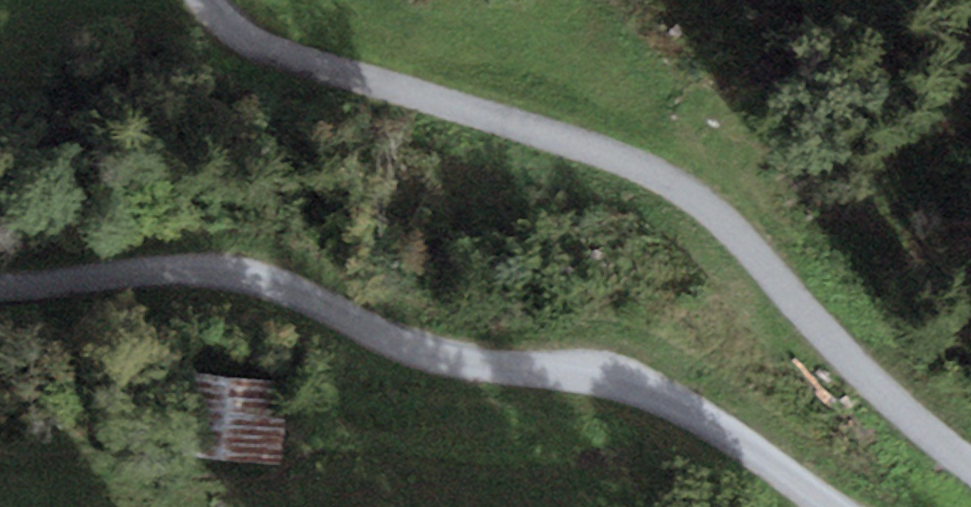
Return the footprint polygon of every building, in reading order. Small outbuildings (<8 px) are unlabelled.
[(296,375),(187,375),(187,464),(295,465),(296,375)]
